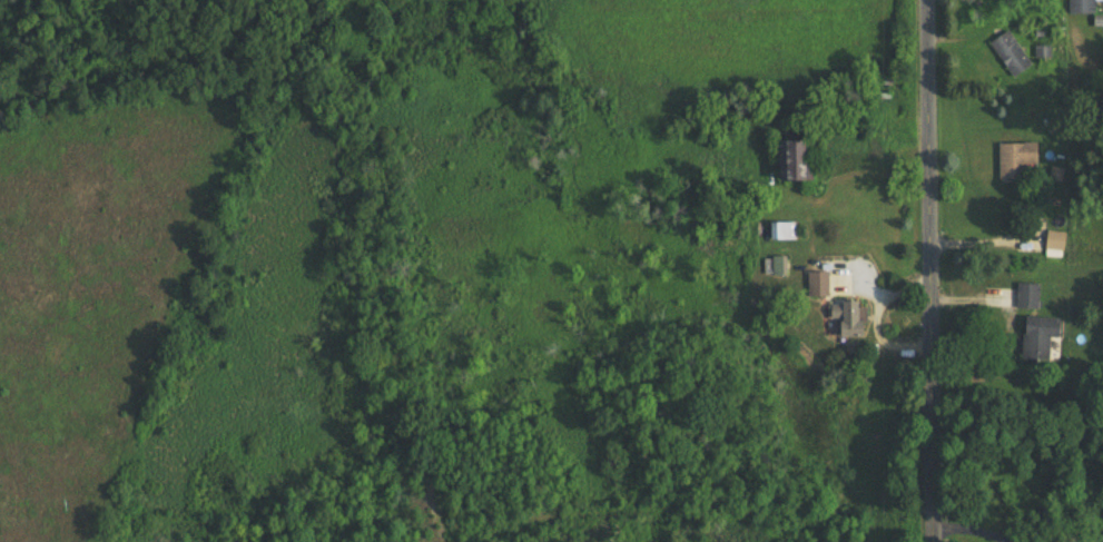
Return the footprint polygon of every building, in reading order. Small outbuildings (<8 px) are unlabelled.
[(1068,15),(1097,15),(1097,0),(1068,0),(1068,15)] [(991,43),(1014,79),(1034,67),(1011,31),(991,43)] [(802,180),(823,180),(823,130),(802,130),(802,180)] [(1001,180),(1029,180),(1029,165),(1041,165),(1041,144),(1001,144),(1001,180)] [(797,223),(775,223),(775,240),(797,240),(797,223)] [(1048,250),(1067,251),(1068,233),(1048,233),(1048,250)] [(810,273),(810,299),(831,299),(831,273),(810,273)] [(1040,309),(1040,283),(1017,283),(1017,309),(1040,309)] [(846,336),(872,335),(871,302),(829,303),(829,320),(846,320),(846,336)] [(1063,338),(1063,319),(1026,318),(1024,359),(1054,360),(1055,337),(1063,338)]
